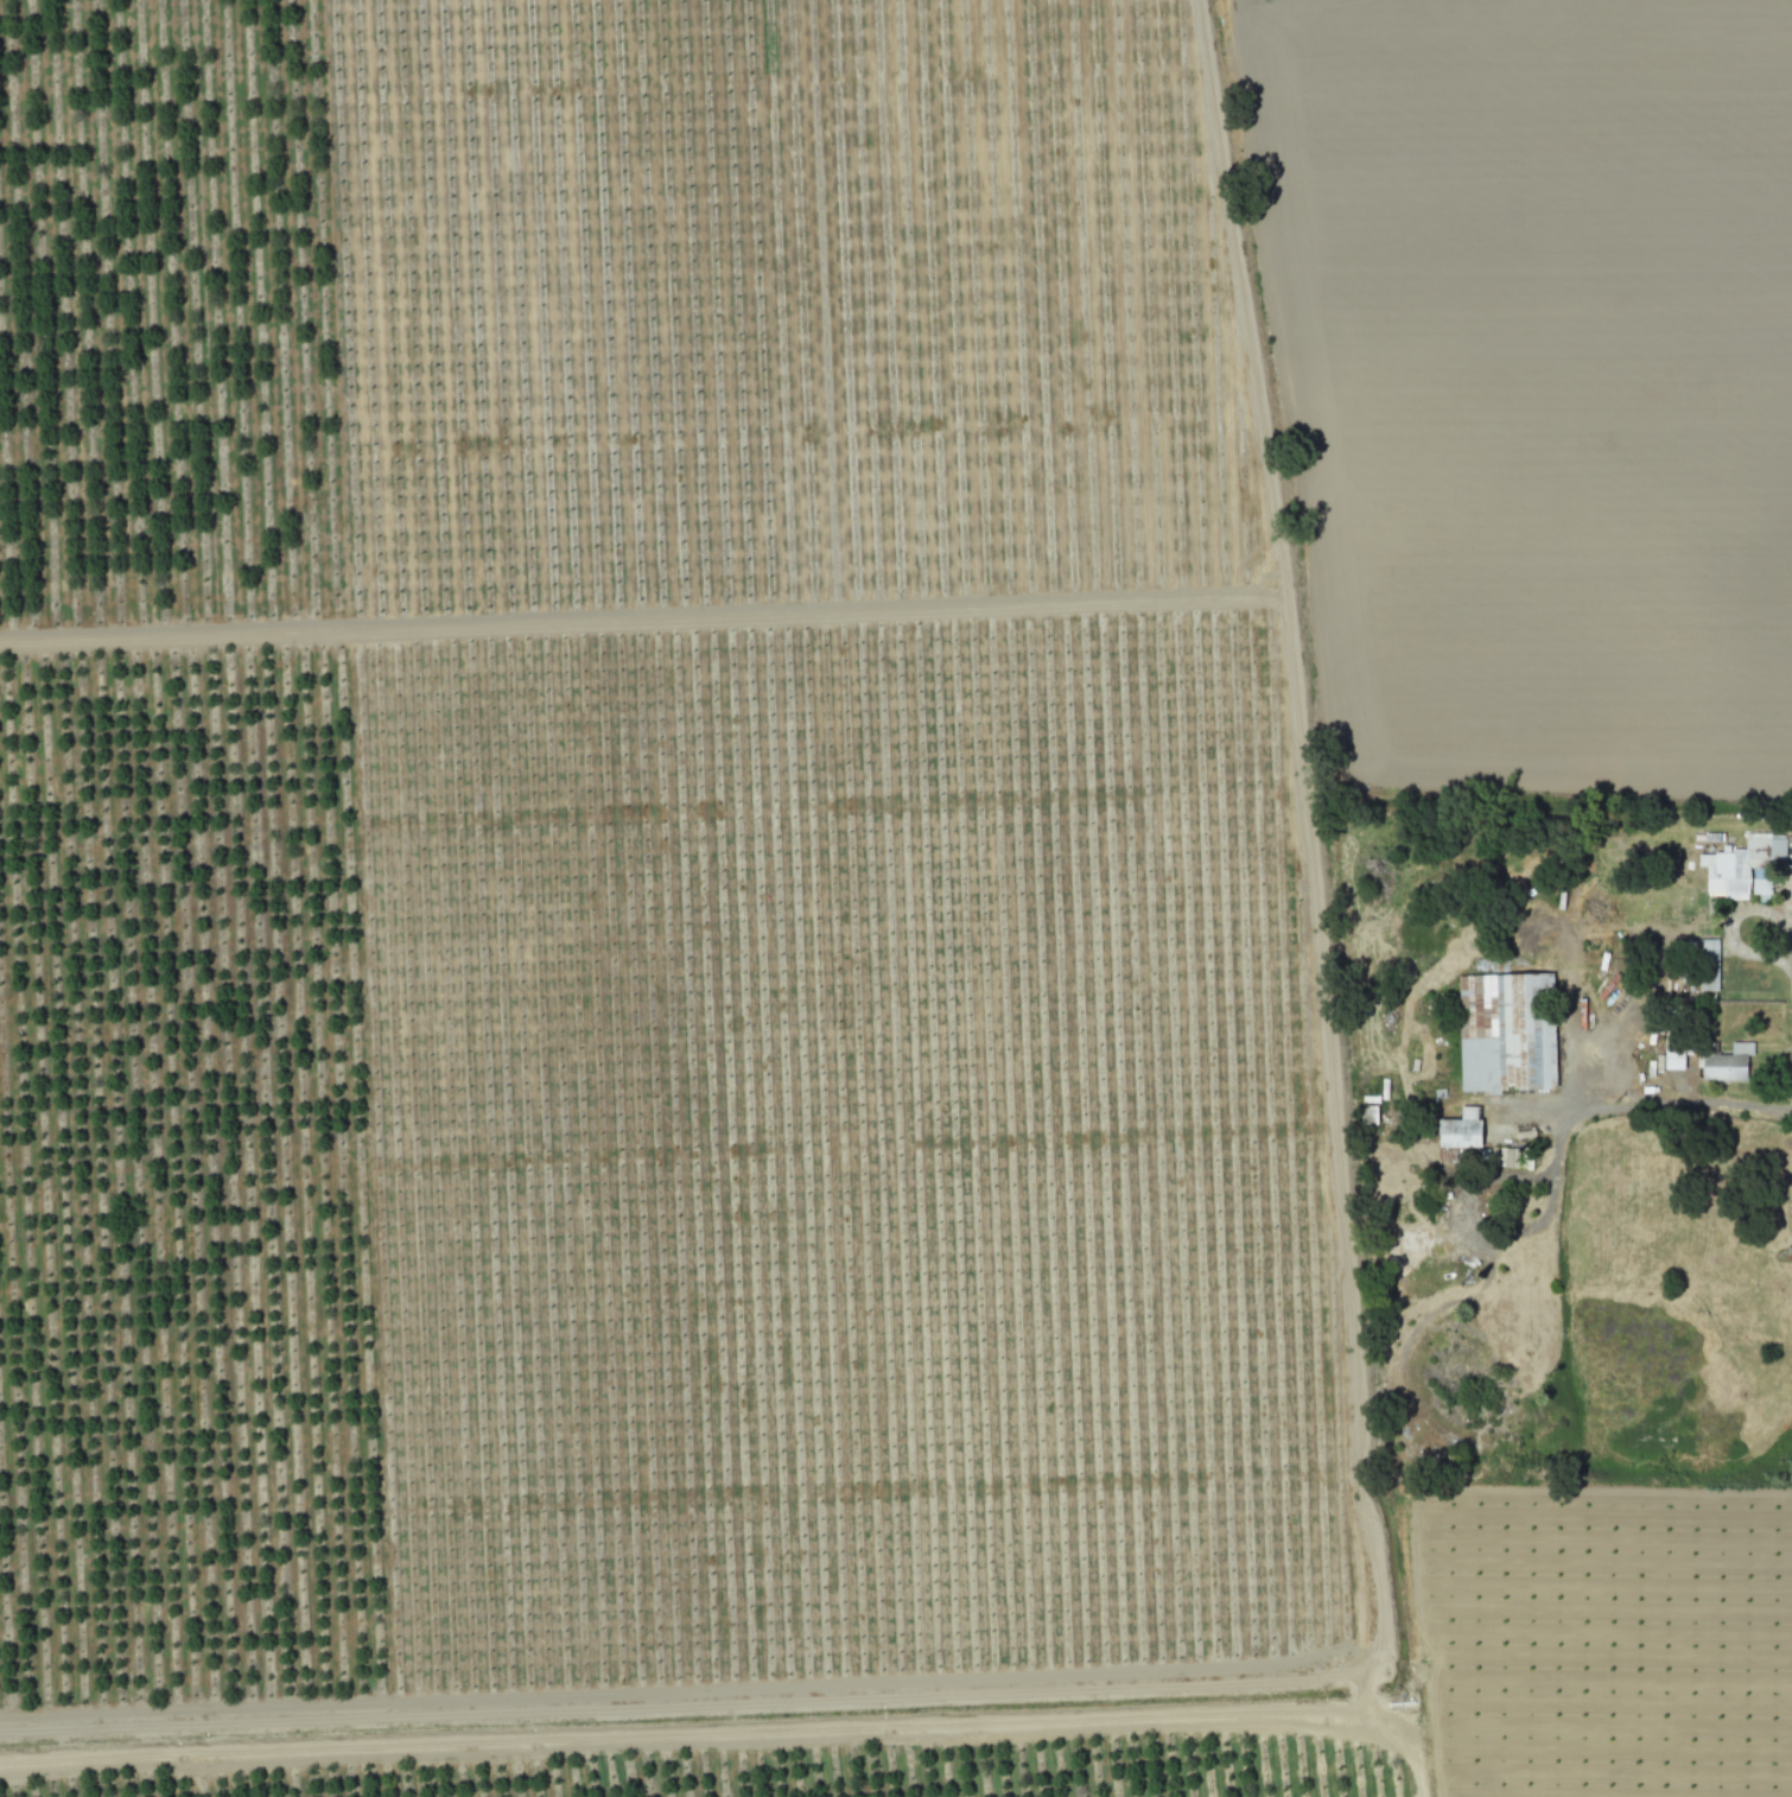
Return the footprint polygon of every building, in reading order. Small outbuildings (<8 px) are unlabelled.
[(1785,834),(1745,833),(1745,852),(1698,851),(1698,867),(1707,867),(1706,892),(1723,893),(1723,899),(1750,900),(1750,894),(1770,894),(1771,867),(1785,868),(1785,834)] [(1718,939),(1700,939),(1700,990),(1718,990),(1718,939)] [(1458,976),(1460,1092),(1555,1090),(1552,973),(1458,976)] [(1683,1070),(1684,1045),(1675,1045),(1675,1038),(1664,1037),(1663,1069),(1683,1070)] [(1746,1080),(1746,1055),(1753,1055),(1754,1042),(1732,1042),(1731,1055),(1702,1055),(1702,1080),(1746,1080)] [(1362,1125),(1376,1125),(1377,1096),(1363,1096),(1362,1125)] [(1438,1119),(1437,1163),(1458,1163),(1459,1148),(1481,1149),(1481,1119),(1478,1119),(1478,1106),(1461,1106),(1460,1119),(1438,1119)] [(1517,1167),(1517,1148),(1492,1148),(1492,1167),(1517,1167)]
